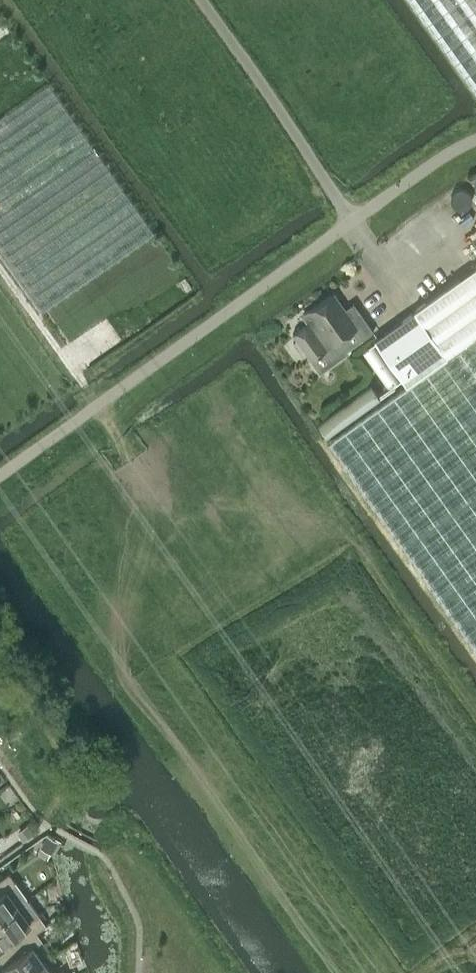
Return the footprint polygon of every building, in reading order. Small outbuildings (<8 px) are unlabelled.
[(475,91),(475,0),(410,0),(475,91)] [(42,312),(154,233),(48,83),(0,117),(0,254),(42,312)] [(405,383),(475,336),(475,267),(374,339),(402,378),(402,379),(405,383)] [(307,321),(291,332),(296,339),(292,341),(303,355),(306,353),(310,359),(317,369),(319,371),(348,351),(346,348),(362,337),(362,338),(373,330),(359,311),(350,318),(332,293),(309,310),(302,314),(307,321)] [(405,383),(326,439),(475,649),(475,336),(405,383)] [(27,824),(17,832),(22,840),(33,832),(27,824)] [(47,834),(40,846),(51,852),(58,841),(47,834)] [(27,898),(9,872),(0,878),(0,917),(27,898)] [(6,949),(6,950),(35,929),(36,930),(45,923),(27,898),(0,917),(0,942),(1,942),(6,949)] [(43,961),(32,946),(42,939),(36,930),(35,929),(6,950),(6,949),(0,953),(0,961),(3,965),(1,966),(5,972),(26,972),(43,961)] [(43,961),(26,972),(52,972),(43,961)]
